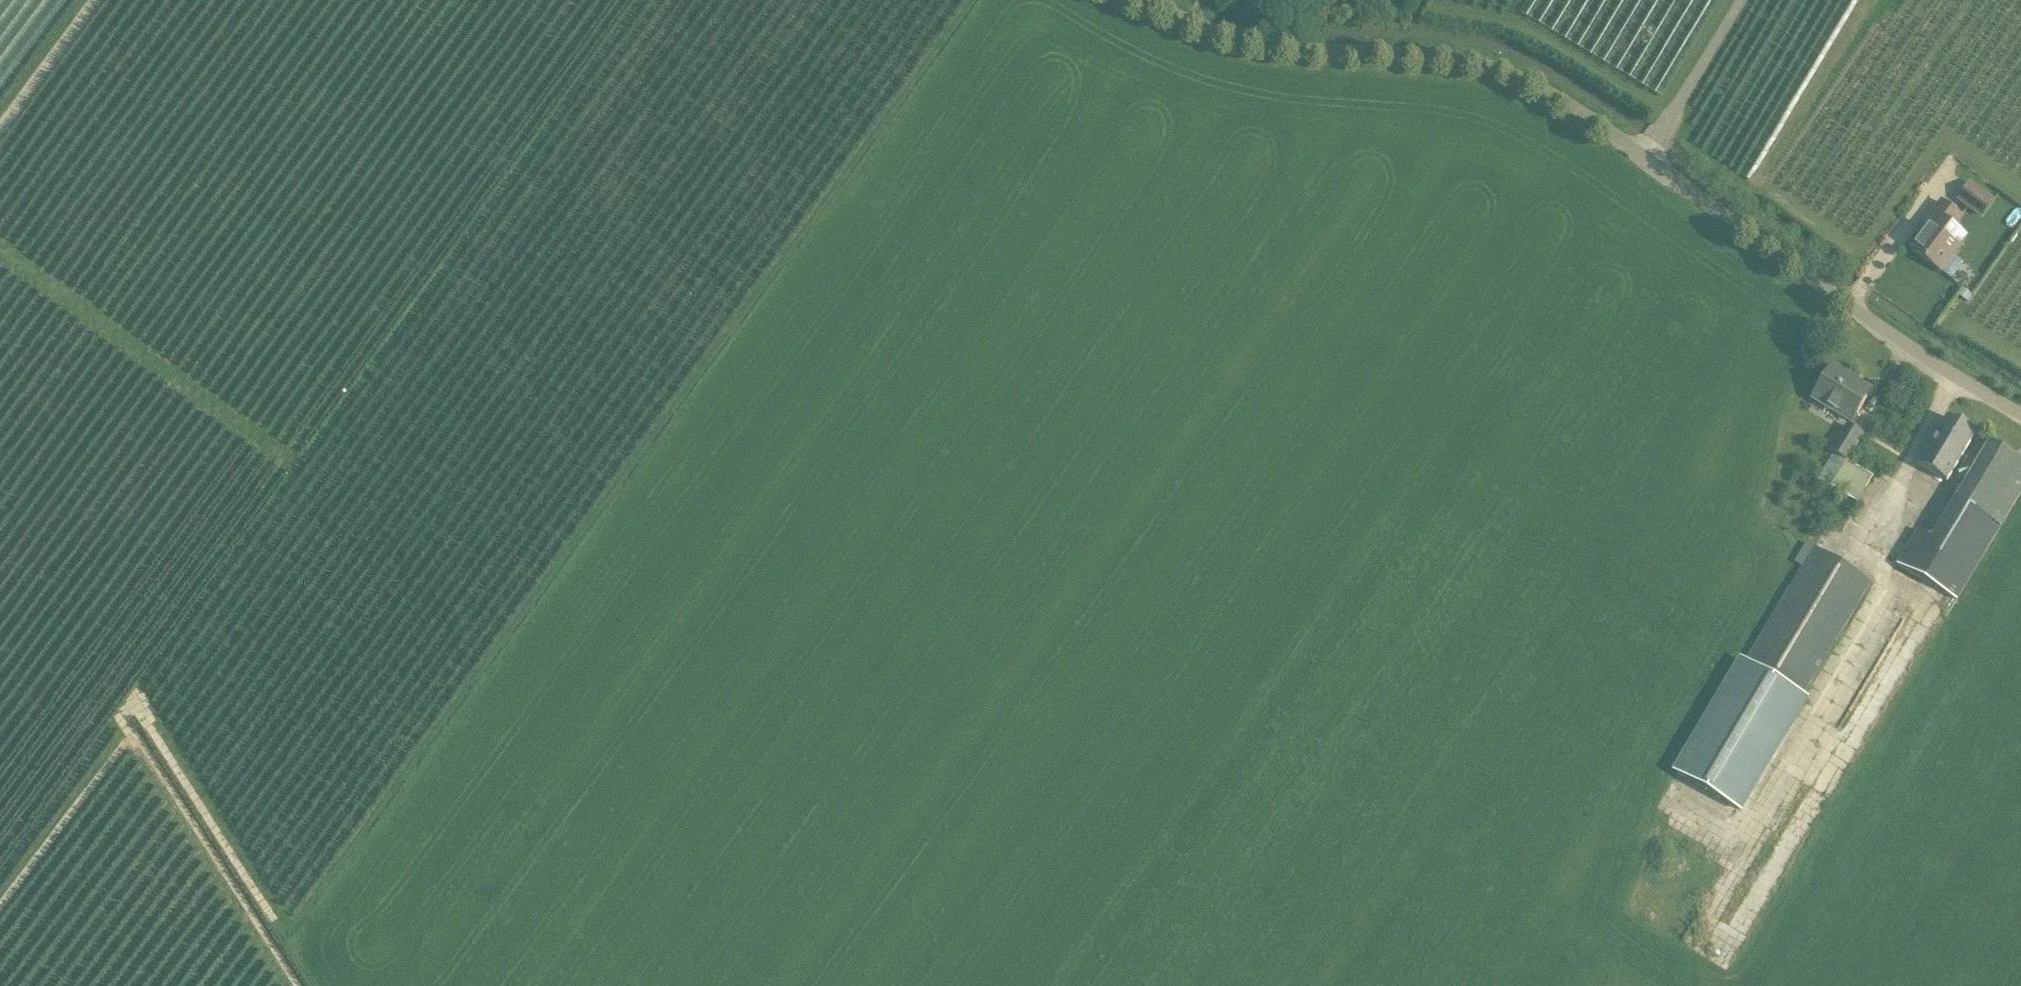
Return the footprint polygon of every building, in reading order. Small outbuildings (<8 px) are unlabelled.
[(1956,201),(1981,219),(1995,200),(1970,182),(1956,201)] [(1938,271),(1964,237),(1952,227),(1960,217),(1941,202),(1927,222),(1929,224),(1910,249),(1938,271)] [(1964,289),(1959,296),(1967,302),(1972,295),(1964,289)] [(1852,421),(1870,390),(1833,368),(1814,399),(1852,421)] [(1946,482),(1974,434),(1947,418),(1919,466),(1946,482)] [(1848,426),(1816,479),(1829,487),(1861,434),(1848,426)] [(1932,539),(1918,531),(1898,564),(1956,599),(1976,566),(2000,526),(2020,491),(2020,462),(1990,444),(1932,539)] [(1814,549),(1746,662),(1745,662),(1679,773),(1742,810),(1808,699),(1802,696),(1870,582),(1814,549)]
